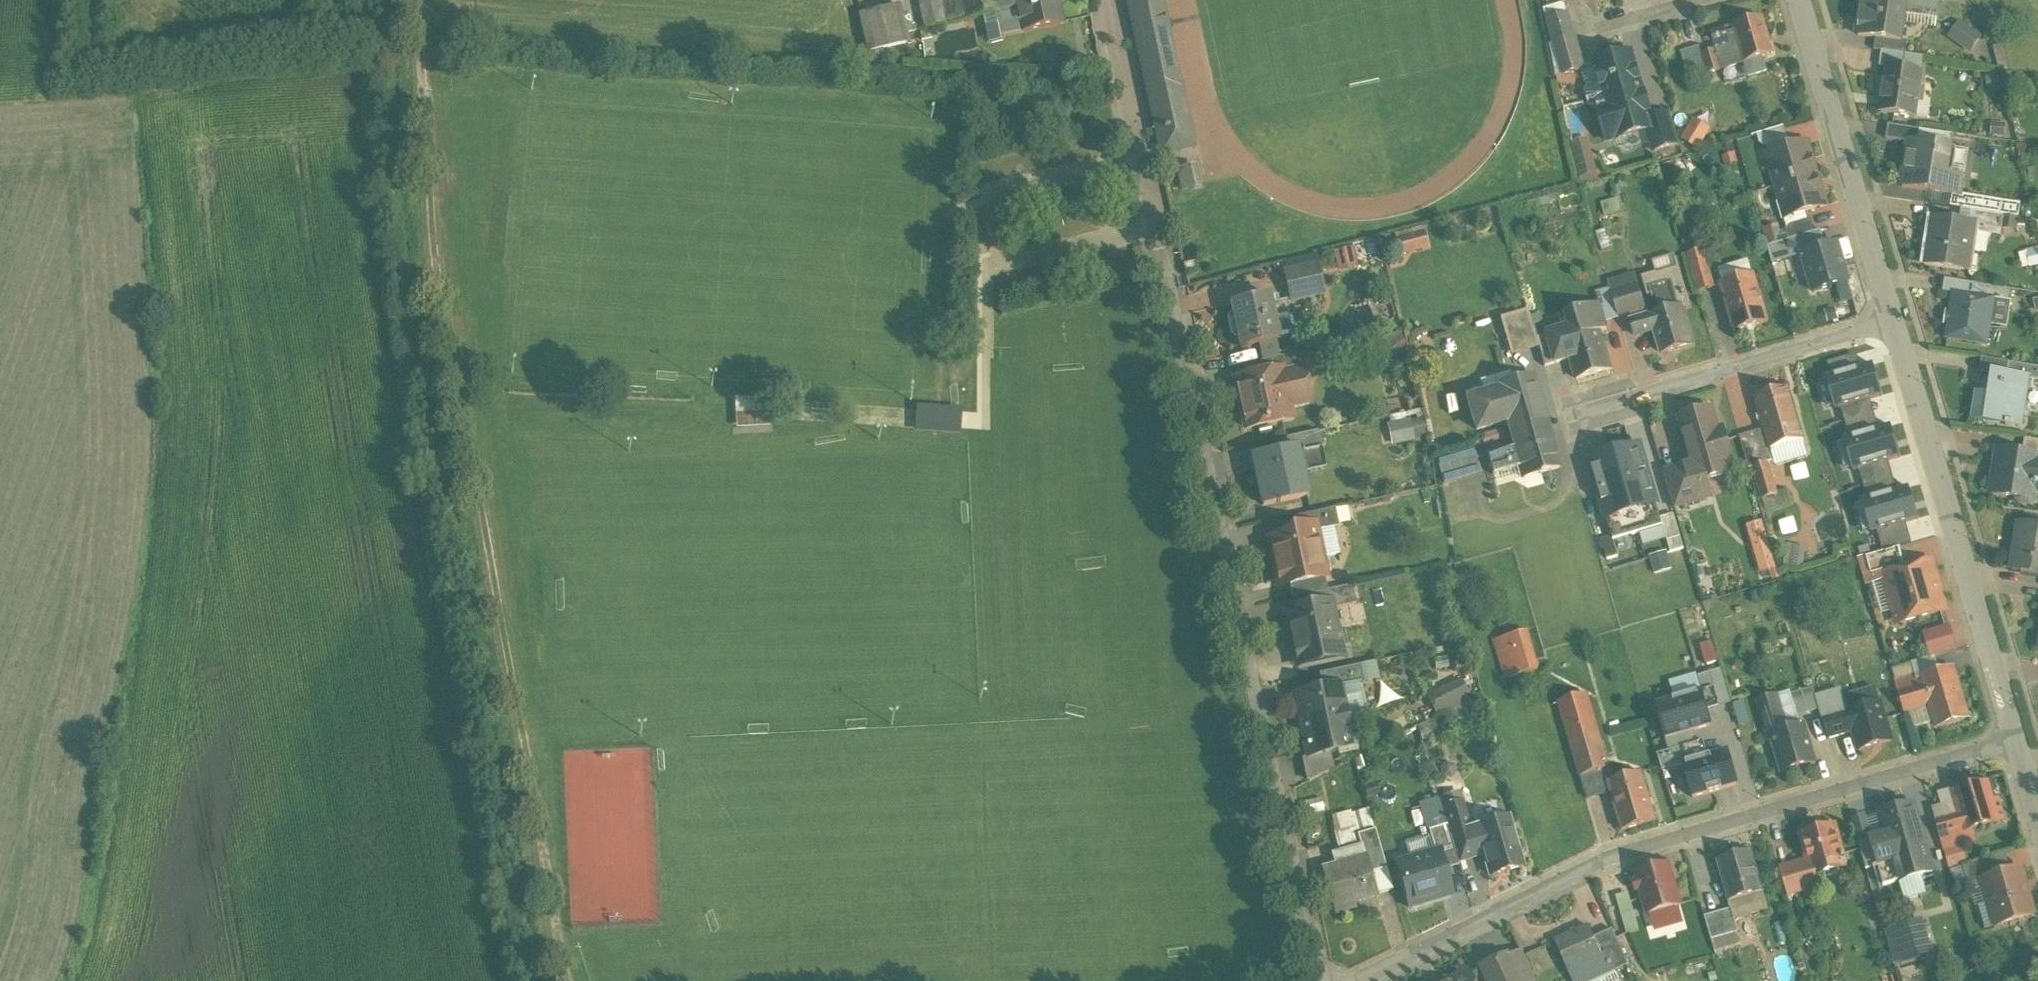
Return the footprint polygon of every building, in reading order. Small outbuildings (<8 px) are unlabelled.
[(928,30),(987,18),(983,0),(921,0),(928,30)] [(1003,40),(1050,31),(1043,0),(995,0),(1003,40)] [(1149,144),(1190,136),(1162,0),(1119,0),(1149,144)] [(1861,39),(1907,46),(1913,8),(1914,0),(1867,0),(1861,39)] [(1913,8),(1940,12),(1942,0),(1914,0),(1913,8)] [(904,6),(862,16),(871,52),(913,42),(904,6)] [(1588,72),(1572,18),(1551,23),(1567,78),(1588,72)] [(1706,57),(1710,76),(1724,72),(1724,73),(1777,60),(1768,21),(1714,34),(1719,54),(1706,57)] [(1600,109),(1652,97),(1643,55),(1598,65),(1603,86),(1594,87),(1591,94),(1593,106),(1599,108),(1600,109)] [(1926,76),(1890,70),(1883,118),(1919,123),(1926,76)] [(1657,118),(1652,97),(1600,109),(1609,147),(1652,138),(1656,156),(1683,149),(1675,114),(1657,118)] [(1965,150),(1911,142),(1903,190),(1955,198),(1965,200),(1968,180),(1960,179),(1965,150)] [(1770,158),(1779,191),(1825,179),(1817,146),(1770,158)] [(1833,209),(1825,179),(1779,191),(1787,221),(1833,209)] [(1965,200),(1955,198),(1953,212),(1977,215),(2008,220),(2010,207),(1965,200)] [(1977,215),(1975,228),(1984,229),(2006,233),(2008,220),(1977,215)] [(1975,228),(1939,222),(1931,269),(1976,276),(1984,229),(1975,228)] [(1712,251),(1691,256),(1700,294),(1721,289),(1712,251)] [(1811,294),(1816,313),(1846,305),(1836,264),(1807,271),(1805,268),(1780,274),(1787,300),(1811,294)] [(1287,277),(1293,304),(1328,297),(1323,269),(1287,277)] [(1726,287),(1738,335),(1774,326),(1762,278),(1726,287)] [(1643,287),(1614,295),(1621,321),(1650,313),(1643,287)] [(1981,288),(1979,303),(2000,306),(2016,309),(2018,293),(1981,288)] [(1276,299),(1233,308),(1243,355),(1286,346),(1276,299)] [(1979,303),(1960,300),(1953,343),(1992,349),(2000,306),(1979,303)] [(1572,365),(1578,384),(1607,376),(1600,352),(1616,348),(1606,308),(1569,318),(1573,330),(1563,332),(1564,335),(1551,338),(1560,369),(1572,365)] [(1659,335),(1664,358),(1697,350),(1687,309),(1658,316),(1634,322),(1638,340),(1659,335)] [(1530,314),(1503,322),(1513,360),(1541,353),(1530,314)] [(1872,371),(1837,380),(1844,404),(1822,410),(1832,447),(1855,440),(1849,417),(1864,413),(1867,426),(1889,420),(1885,407),(1882,408),(1872,371)] [(1286,411),(1314,405),(1309,380),(1281,386),(1278,375),(1237,383),(1248,436),(1289,427),(1286,411)] [(2034,379),(1997,375),(1994,398),(1981,396),(1977,421),(2027,428),(2034,379)] [(1541,384),(1472,404),(1482,439),(1512,431),(1514,439),(1554,428),(1541,384)] [(1795,391),(1761,401),(1775,451),(1809,442),(1795,391)] [(1723,412),(1684,422),(1697,469),(1669,476),(1679,511),(1717,501),(1713,486),(1741,478),(1723,412)] [(1554,428),(1514,439),(1518,454),(1491,462),(1496,478),(1521,471),(1524,481),(1566,470),(1554,428)] [(1284,454),(1256,459),(1266,510),(1313,500),(1304,454),(1324,450),(1320,433),(1282,441),(1284,454)] [(2029,449),(2037,451),(2037,442),(2030,441),(2029,449)] [(2000,445),(1993,495),(2037,502),(2037,451),(2029,449),(2000,445)] [(1637,447),(1591,460),(1614,539),(1661,525),(1637,447)] [(1772,467),(1757,470),(1766,502),(1780,499),(1772,467)] [(1339,527),(1336,511),(1290,521),(1293,535),(1270,540),(1281,589),(1333,578),(1323,531),(1339,527)] [(2021,523),(2013,568),(2037,573),(2037,526),(2021,523)] [(1765,524),(1750,528),(1763,573),(1777,569),(1765,524)] [(1895,573),(1911,569),(1905,549),(1874,557),(1878,571),(1893,567),(1895,573)] [(1900,626),(1955,611),(1941,561),(1911,569),(1895,573),(1886,576),(1900,626)] [(1407,574),(1391,578),(1354,585),(1358,605),(1395,597),(1396,603),(1412,600),(1407,574)] [(1338,601),(1286,612),(1297,668),(1349,658),(1338,601)] [(1531,632),(1495,642),(1505,679),(1542,669),(1531,632)] [(1973,721),(1959,668),(1925,677),(1898,685),(1906,714),(1934,707),(1940,730),(1973,721)] [(1344,685),(1295,696),(1309,760),(1358,750),(1344,685)] [(1660,701),(1670,736),(1717,724),(1707,688),(1660,701)] [(1822,717),(1814,691),(1796,696),(1804,722),(1822,717)] [(1823,720),(1829,740),(1857,733),(1863,752),(1897,743),(1886,703),(1852,712),(1851,713),(1845,693),(1820,700),(1825,720),(1823,720)] [(1592,694),(1563,703),(1585,777),(1615,769),(1592,694)] [(1769,742),(1775,741),(1784,776),(1819,767),(1807,725),(1791,729),(1781,695),(1758,702),(1769,742)] [(1703,738),(1659,750),(1664,768),(1681,763),(1690,794),(1735,782),(1725,743),(1706,748),(1703,738)] [(1649,772),(1613,782),(1625,828),(1661,818),(1649,772)] [(1958,795),(1964,814),(1940,822),(1949,852),(1979,843),(1976,831),(2006,821),(1994,784),(1958,795)] [(1461,865),(1486,858),(1492,878),(1528,868),(1513,817),(1481,826),(1474,801),(1445,809),(1461,865)] [(1881,816),(1888,838),(1872,842),(1879,870),(1903,864),(1903,863),(1935,853),(1920,804),(1881,816)] [(1844,827),(1804,838),(1810,862),(1785,869),(1793,899),(1825,890),(1822,878),(1855,868),(1844,827)] [(1448,830),(1432,834),(1438,855),(1397,867),(1409,911),(1452,899),(1445,874),(1460,869),(1448,830)] [(1381,903),(1380,898),(1394,894),(1377,834),(1362,838),(1368,859),(1325,871),(1337,915),(1381,903)] [(1757,854),(1722,862),(1732,902),(1767,893),(1757,854)] [(2013,872),(2009,858),(1966,871),(1973,895),(1988,890),(2000,931),(2037,920),(2037,908),(2027,869),(2013,872)] [(1675,864),(1639,874),(1652,916),(1688,906),(1675,864)] [(1733,911),(1708,918),(1714,941),(1739,935),(1733,911)] [(1617,974),(1618,975),(1629,970),(1613,932),(1601,938),(1599,932),(1596,926),(1557,944),(1574,980),(1602,980),(1617,974)] [(1480,970),(1484,980),(1521,980),(1511,957),(1480,970)]
